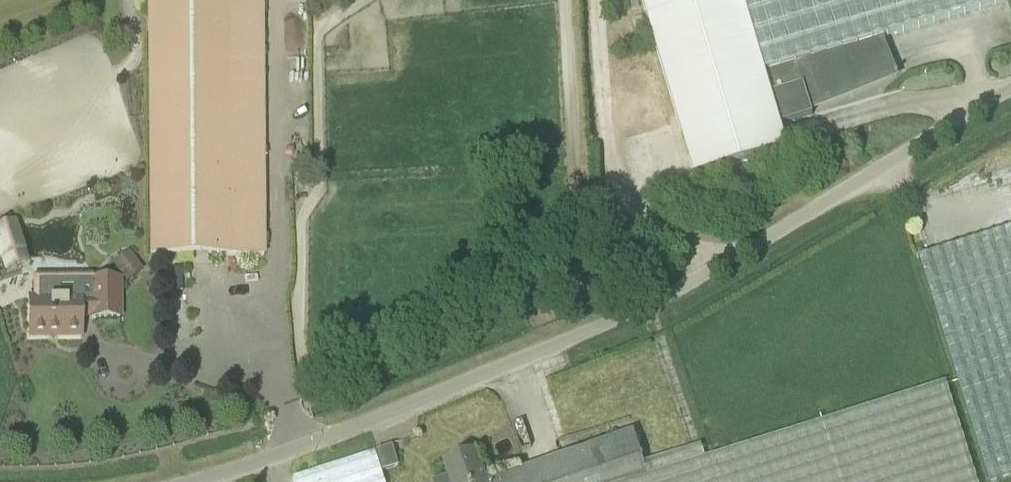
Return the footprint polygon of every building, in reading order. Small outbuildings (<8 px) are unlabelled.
[(263,175),(261,0),(148,0),(151,176),(151,257),(263,256),(263,175)] [(694,177),(788,150),(781,126),(813,117),(809,102),(804,86),(771,95),(743,0),(642,0),(694,177)] [(809,102),(825,97),(813,59),(882,38),(1010,0),(743,0),(771,95),(804,86),(809,102)] [(813,59),(825,97),(894,77),(882,38),(813,59)] [(0,228),(0,255),(2,260),(5,270),(27,263),(24,253),(14,223),(0,228)] [(925,278),(989,481),(1010,481),(1010,230),(919,259),(925,278)] [(113,265),(127,283),(144,271),(129,252),(113,265)] [(81,298),(29,298),(29,337),(82,337),(81,316),(91,316),(91,319),(120,319),(120,279),(91,279),(91,301),(81,301),(81,298)] [(644,462),(634,431),(514,474),(491,481),(977,481),(946,381),(705,457),(701,444),(644,462)] [(376,452),(294,478),(295,481),(385,481),(376,452)] [(437,481),(486,481),(475,453),(445,463),(451,477),(437,481)]
